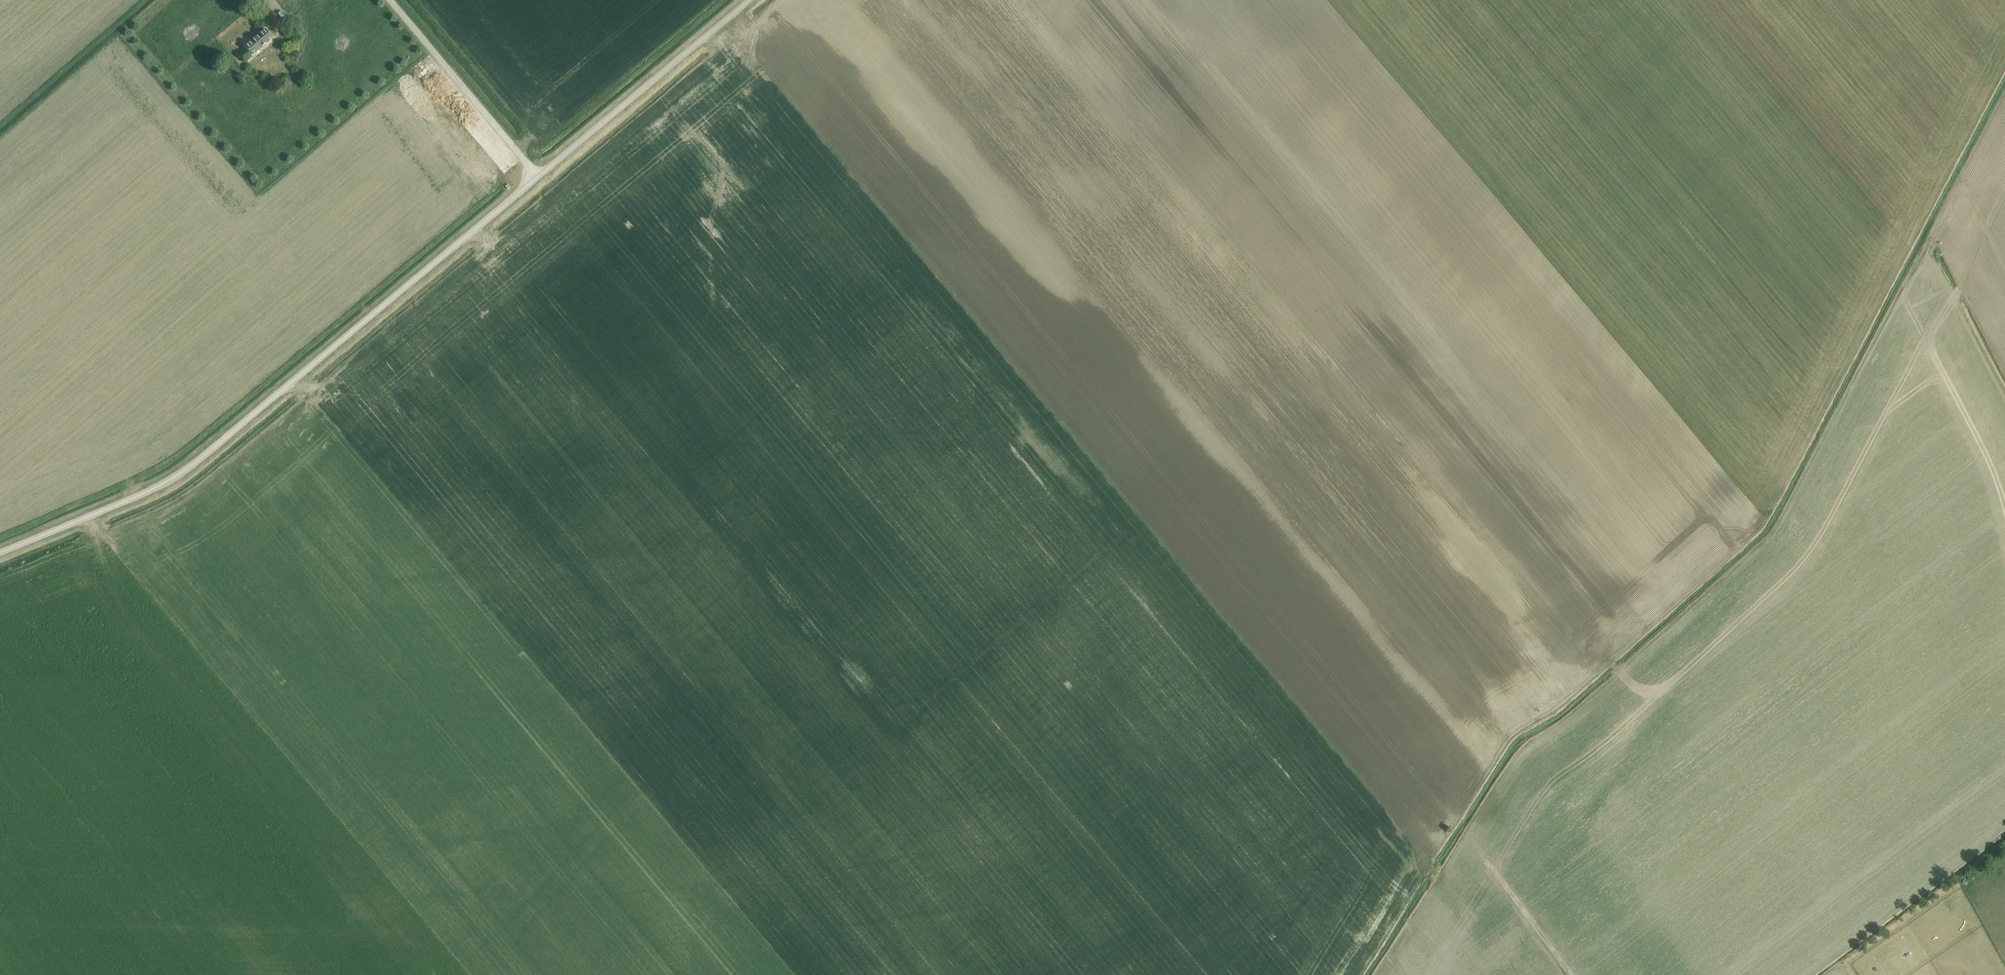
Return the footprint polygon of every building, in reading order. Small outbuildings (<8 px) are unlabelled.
[(293,34),(299,41),(305,36),(298,29),(293,34)] [(238,57),(244,64),(273,39),(266,30),(245,47),(247,49),(238,57)]
